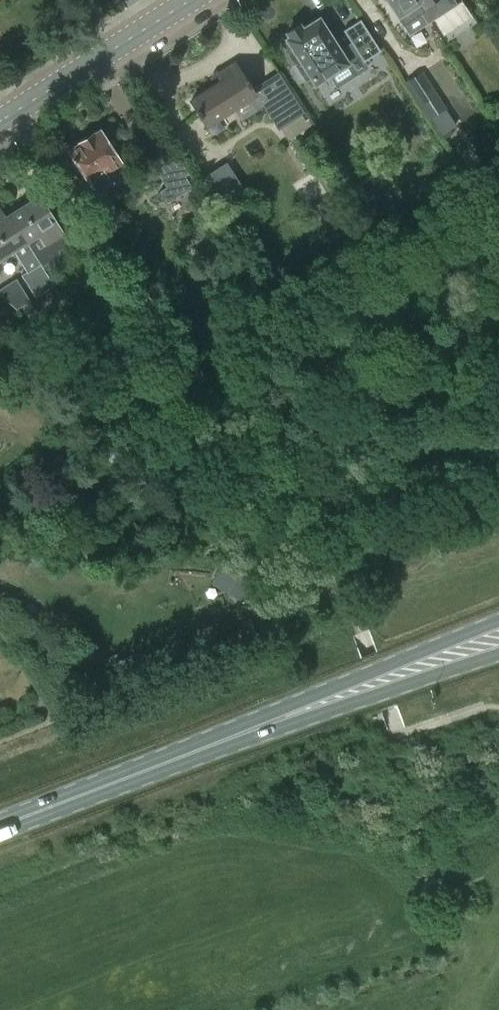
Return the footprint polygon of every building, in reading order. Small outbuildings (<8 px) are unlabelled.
[(403,26),(421,15),(416,7),(422,3),(423,2),(421,0),(387,0),(403,26)] [(423,2),(422,3),(424,7),(430,3),(435,11),(448,3),(446,0),(421,0),(423,2)] [(337,87),(355,76),(319,18),(302,29),(300,25),(286,34),(288,37),(286,39),(300,62),(295,65),(305,81),(310,78),(314,85),(329,76),(337,87)] [(494,19),(482,27),(491,42),(498,55),(498,26),(494,19)] [(204,126),(247,98),(255,111),(262,107),(277,130),(304,112),(278,71),(252,88),(235,61),(216,74),(221,82),(189,102),(204,126)] [(445,112),(419,72),(407,81),(432,120),(445,112)] [(122,165),(114,153),(116,152),(109,141),(107,143),(99,130),(68,150),(70,154),(65,156),(72,168),(77,165),(84,176),(77,180),(87,196),(110,181),(105,175),(122,165)] [(147,159),(157,157),(153,136),(144,137),(147,159)] [(148,175),(166,203),(192,188),(184,176),(188,174),(178,157),(148,175)] [(223,206),(244,192),(225,162),(203,176),(223,206)] [(455,199),(460,208),(473,200),(468,191),(455,199)] [(38,196),(9,214),(41,264),(40,264),(41,267),(60,254),(58,251),(77,240),(63,216),(55,222),(38,196)] [(9,214),(0,220),(0,258),(13,251),(26,271),(21,275),(35,297),(53,285),(41,267),(40,264),(41,264),(9,214)] [(15,309),(21,305),(32,322),(39,317),(15,279),(0,289),(0,296),(15,309)] [(251,629),(239,633),(243,644),(255,640),(251,629)] [(190,646),(193,655),(205,652),(202,642),(190,646)]
